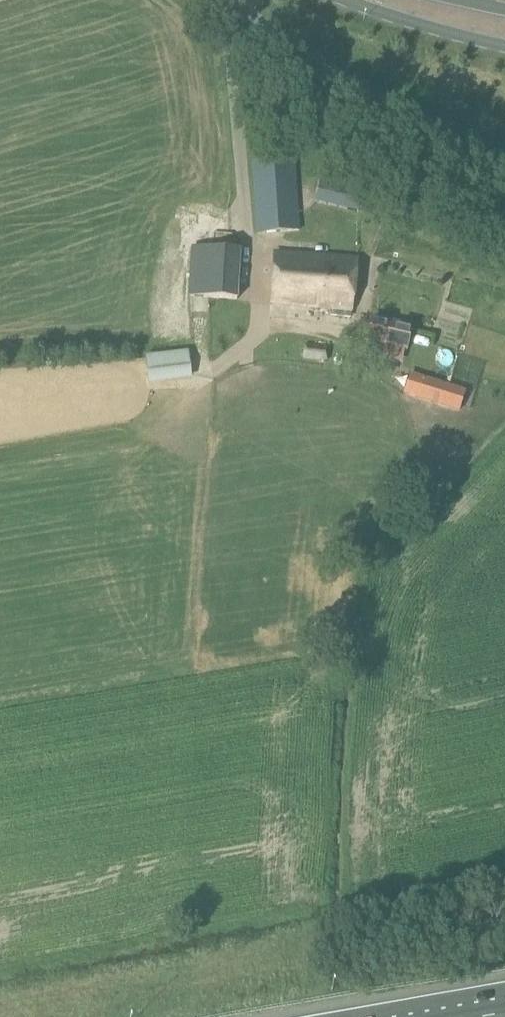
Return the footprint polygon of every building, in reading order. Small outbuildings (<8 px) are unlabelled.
[(295,158),(252,161),(257,234),(301,231),(295,158)] [(323,176),(316,203),(359,213),(366,186),(323,176)] [(242,250),(192,246),(189,297),(239,300),(242,250)] [(274,253),(271,305),(331,310),(331,316),(352,318),(352,311),(354,311),(358,259),(274,253)] [(373,316),(367,342),(408,351),(414,326),(373,316)] [(305,344),(303,359),(328,362),(329,361),(330,347),(329,346),(305,344)] [(150,381),(191,376),(188,353),(147,358),(150,381)] [(411,373),(405,393),(460,411),(466,391),(411,373)]
